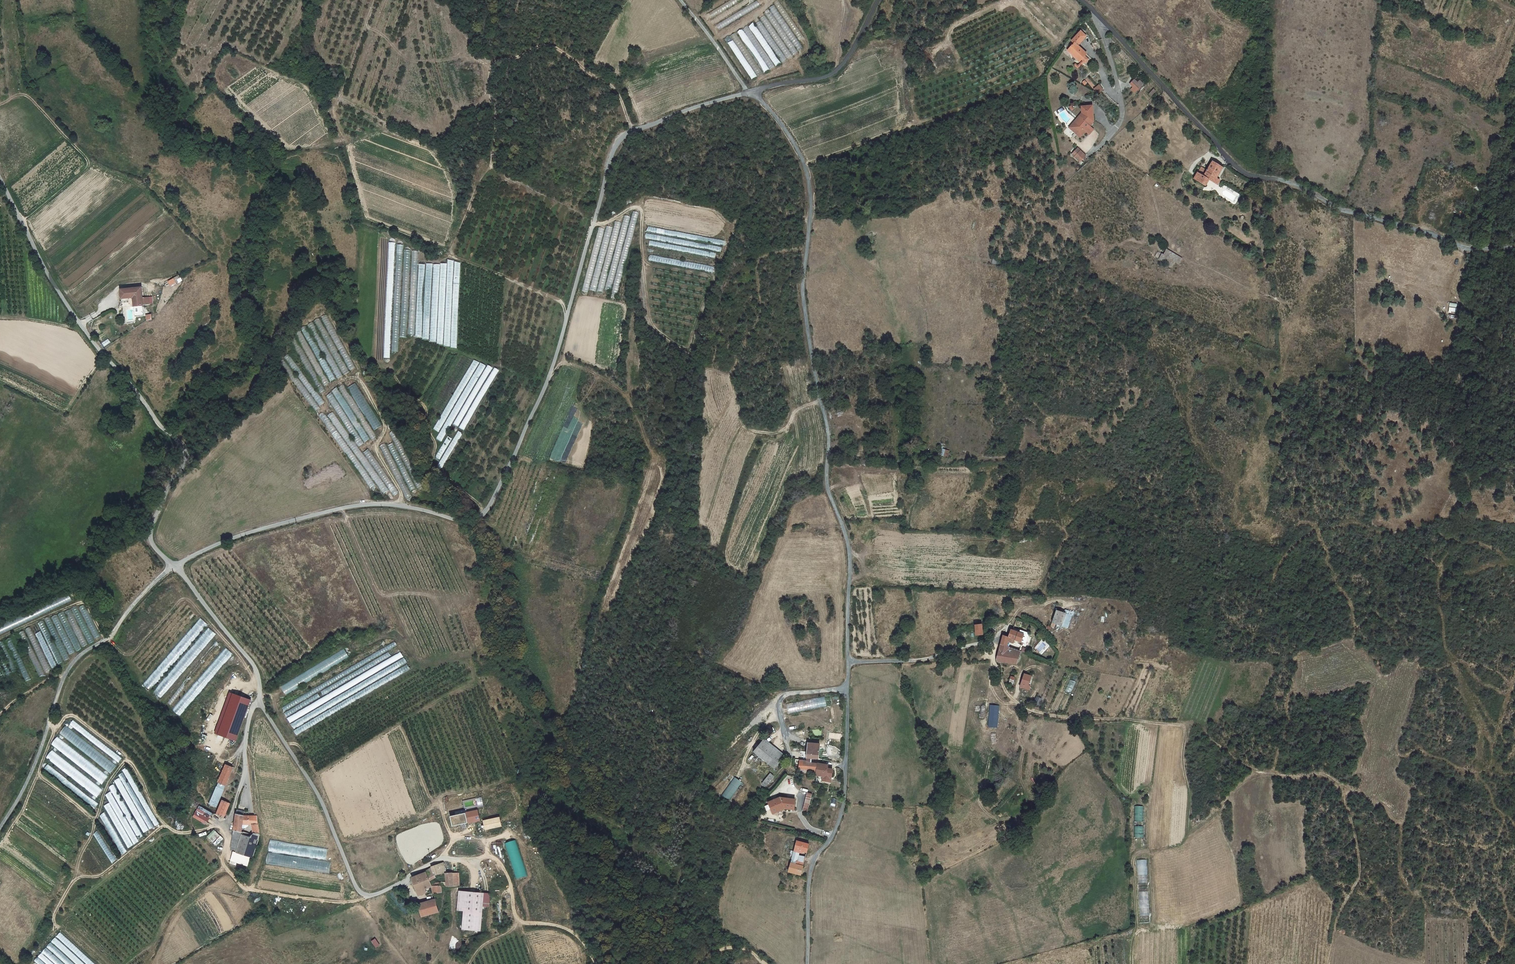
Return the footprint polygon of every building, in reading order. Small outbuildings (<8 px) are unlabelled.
[(802,48),(788,25),(785,26),(782,20),(774,25),(791,54),(802,48)] [(750,79),(784,61),(763,21),(747,29),(746,27),(742,30),(754,53),(756,52),(759,59),(756,61),(757,61),(750,65),(746,57),(740,60),(750,79)] [(1070,45),(1064,52),(1076,63),(1077,60),(1080,57),(1082,55),(1073,47),(1082,38),(1076,33),(1068,42),(1070,45)] [(1122,51),(1119,53),(1123,61),(1127,59),(1122,51)] [(1084,61),(1080,57),(1077,60),(1079,62),(1074,67),(1072,65),(1071,66),(1074,69),(1080,63),(1081,64),(1084,61)] [(1139,89),(1145,82),(1142,79),(1140,81),(1136,78),(1132,83),(1139,89)] [(1098,94),(1104,89),(1099,84),(1093,89),(1098,94)] [(1082,117),(1076,123),(1078,124),(1074,128),(1077,131),(1075,135),(1080,138),(1085,132),(1089,136),(1094,131),(1090,128),(1093,124),(1092,122),(1094,121),(1092,107),(1082,109),(1082,117)] [(1069,130),(1075,135),(1077,131),(1074,128),(1078,124),(1076,123),(1069,130)] [(1086,156),(1077,148),(1072,155),(1081,161),(1086,156)] [(1198,177),(1195,182),(1200,185),(1206,188),(1212,177),(1217,179),(1223,168),(1213,162),(1204,179),(1198,177)] [(616,296),(638,213),(633,212),(611,295),(616,296)] [(625,216),(605,289),(609,291),(630,217),(625,216)] [(597,290),(603,292),(621,223),(615,221),(597,290)] [(590,290),(596,291),(612,227),(606,225),(590,290)] [(648,226),(646,231),(725,245),(726,241),(648,226)] [(598,227),(582,291),(588,293),(604,229),(598,227)] [(646,233),(645,238),(721,252),(722,247),(646,233)] [(381,289),(382,289),(383,235),(377,235),(374,357),(380,357),(381,305),(380,305),(381,296),(381,289)] [(650,240),(649,246),(715,258),(716,252),(650,240)] [(389,242),(384,358),(390,358),(395,242),(389,242)] [(397,245),(392,351),(398,352),(403,245),(397,245)] [(404,249),(400,337),(406,337),(411,250),(404,249)] [(408,334),(414,335),(418,251),(412,250),(408,334)] [(650,254),(649,260),(714,273),(716,267),(650,254)] [(444,346),(450,347),(454,260),(448,260),(444,346)] [(1179,264),(1174,262),(1171,268),(1182,273),(1187,263),(1181,260),(1179,264)] [(450,348),(457,348),(461,262),(455,262),(450,348)] [(426,263),(422,339),(429,339),(433,263),(426,263)] [(436,344),(443,345),(447,263),(440,263),(436,344)] [(415,337),(421,337),(425,264),(419,264),(415,337)] [(434,264),(430,341),(436,342),(439,264),(434,264)] [(174,278),(164,282),(166,287),(176,283),(174,278)] [(132,299),(142,298),(141,289),(119,291),(120,300),(127,299),(132,299)] [(142,298),(132,299),(132,308),(142,307),(142,306),(142,299),(142,298)] [(314,321),(343,375),(349,372),(320,318),(314,321)] [(479,363),(474,360),(433,429),(438,431),(479,363)] [(486,366),(480,363),(436,438),(441,441),(486,366)] [(493,368),(488,365),(453,424),(458,427),(493,368)] [(499,370),(494,367),(459,427),(463,430),(499,370)] [(463,433),(459,431),(437,466),(442,469),(463,433)] [(434,457),(439,460),(452,438),(447,436),(434,457)] [(942,438),(939,456),(949,457),(950,450),(946,450),(948,439),(942,438)] [(84,605),(79,608),(95,637),(99,635),(84,605)] [(1057,624),(1062,612),(1056,610),(1051,622),(1057,624)] [(63,611),(58,614),(76,651),(82,648),(63,611)] [(1062,627),(1067,628),(1071,615),(1066,614),(1062,627)] [(56,615),(51,617),(70,654),(75,652),(56,615)] [(49,617),(44,619),(65,660),(70,658),(49,617)] [(199,618),(142,685),(149,691),(207,624),(199,618)] [(43,620),(38,622),(59,665),(63,663),(43,620)] [(36,624),(31,626),(53,669),(57,666),(36,624)] [(30,627),(25,630),(46,673),(51,670),(30,627)] [(160,698),(215,633),(208,627),(153,691),(160,698)] [(1009,636),(1003,634),(1002,638),(1012,641),(1013,638),(1022,641),(1024,633),(1012,629),(1009,636)] [(23,631),(18,634),(40,676),(45,674),(23,631)] [(17,670),(2,641),(0,642),(0,650),(12,673),(17,670)] [(1011,646),(1001,643),(997,659),(1010,661),(1011,654),(1009,654),(1011,646)] [(284,713),(286,718),(400,651),(397,646),(284,713)] [(1019,655),(1020,650),(1011,646),(1009,654),(1011,654),(1019,655)] [(179,716),(232,653),(225,647),(172,710),(179,716)] [(11,673),(0,651),(0,662),(6,675),(11,673)] [(287,718),(289,723),(403,656),(400,651),(287,718)] [(290,724),(293,729),(407,662),(404,657),(290,724)] [(294,731),(296,735),(410,668),(407,663),(294,731)] [(1031,686),(1029,685),(1032,676),(1024,673),(1019,687),(1029,690),(1031,686)] [(235,740),(250,700),(229,692),(215,733),(235,740)] [(1053,706),(1059,709),(1064,697),(1058,694),(1053,706)] [(825,696),(787,703),(789,713),(805,710),(804,710),(827,706),(825,696)] [(70,725),(118,763),(122,758),(73,720),(70,725)] [(66,726),(60,733),(110,773),(116,766),(66,726)] [(57,737),(51,744),(102,784),(107,777),(57,737)] [(756,752),(772,763),(779,753),(779,752),(764,741),(756,752)] [(807,756),(813,757),(819,758),(819,757),(819,750),(821,742),(809,741),(807,756)] [(52,750),(46,758),(97,797),(103,790),(52,750)] [(786,758),(779,753),(772,763),(779,768),(786,758)] [(806,768),(817,770),(818,762),(812,761),(807,760),(806,768)] [(828,769),(829,765),(818,762),(817,770),(818,771),(818,775),(833,777),(833,770),(828,769)] [(47,764),(44,769),(95,808),(98,804),(47,764)] [(232,769),(226,765),(218,782),(225,785),(232,769)] [(121,770),(155,826),(159,823),(126,767),(121,770)] [(806,768),(800,768),(799,772),(811,774),(812,776),(817,777),(818,775),(818,771),(817,770),(806,768)] [(118,775),(149,830),(154,827),(122,773),(118,775)] [(773,776),(771,774),(763,784),(765,786),(773,776)] [(119,778),(114,781),(143,832),(148,830),(119,778)] [(742,783),(734,778),(721,795),(729,800),(742,783)] [(113,785),(109,787),(138,838),(142,836),(113,785)] [(222,790),(216,787),(209,803),(216,806),(222,790)] [(105,795),(134,845),(139,842),(110,792),(105,795)] [(808,812),(812,794),(807,793),(803,811),(808,812)] [(769,801),(772,809),(774,813),(778,811),(777,810),(784,807),(785,809),(794,809),(796,800),(783,798),(782,796),(769,801)] [(222,800),(216,813),(224,817),(229,804),(222,800)] [(128,848),(133,845),(109,803),(104,806),(128,848)] [(199,806),(193,817),(205,824),(211,813),(199,806)] [(1142,806),(1134,806),(1134,821),(1142,821),(1142,806)] [(455,824),(475,820),(481,818),(479,810),(453,816),(453,818),(455,824)] [(98,815),(122,855),(127,851),(104,812),(98,815)] [(250,821),(250,814),(245,814),(239,813),(237,813),(236,817),(235,828),(236,828),(236,827),(239,828),(244,830),(244,826),(244,822),(250,821)] [(500,817),(483,821),(485,829),(501,826),(500,817)] [(1143,826),(1134,826),(1134,837),(1143,837),(1143,826)] [(238,850),(239,847),(243,835),(244,833),(245,830),(239,828),(236,827),(236,828),(234,847),(238,850)] [(213,830),(207,836),(216,846),(223,839),(213,830)] [(239,847),(255,853),(259,838),(249,834),(250,831),(245,830),(244,833),(243,835),(239,847)] [(92,834),(112,863),(117,859),(98,831),(92,834)] [(326,860),(328,849),(271,840),(269,851),(326,860)] [(516,840),(505,844),(516,879),(527,875),(516,840)] [(797,841),(794,851),(799,853),(799,851),(808,852),(810,844),(797,841)] [(799,853),(794,851),(790,862),(803,866),(805,858),(798,856),(799,853)] [(266,864),(329,873),(331,862),(268,853),(266,864)] [(1147,875),(1147,859),(1137,860),(1137,875),(1147,875)] [(436,874),(446,871),(444,861),(433,865),(436,874)] [(801,875),(803,866),(790,862),(788,871),(801,875)] [(433,865),(427,869),(431,879),(437,876),(436,874),(433,865)] [(422,873),(427,887),(433,884),(432,881),(432,880),(431,879),(427,869),(422,873)] [(432,881),(433,884),(441,884),(453,884),(453,871),(446,871),(447,879),(432,880),(432,881)] [(413,876),(412,876),(419,892),(427,887),(422,873),(413,876)] [(441,884),(433,884),(435,891),(438,891),(439,894),(443,894),(441,884)] [(483,891),(460,890),(459,910),(463,910),(462,928),(480,929),(482,904),(483,891)] [(418,902),(422,915),(440,910),(436,894),(432,895),(432,896),(430,897),(431,899),(418,902)] [(56,937),(86,963),(95,963),(60,932),(56,937)] [(51,942),(75,963),(84,963),(55,938),(51,942)] [(475,939),(465,939),(465,950),(475,950),(475,939)] [(47,947),(65,963),(74,963),(51,943),(47,947)] [(42,952),(55,963),(64,963),(46,948),(42,952)] [(38,957),(46,963),(54,963),(42,953),(38,957)]
